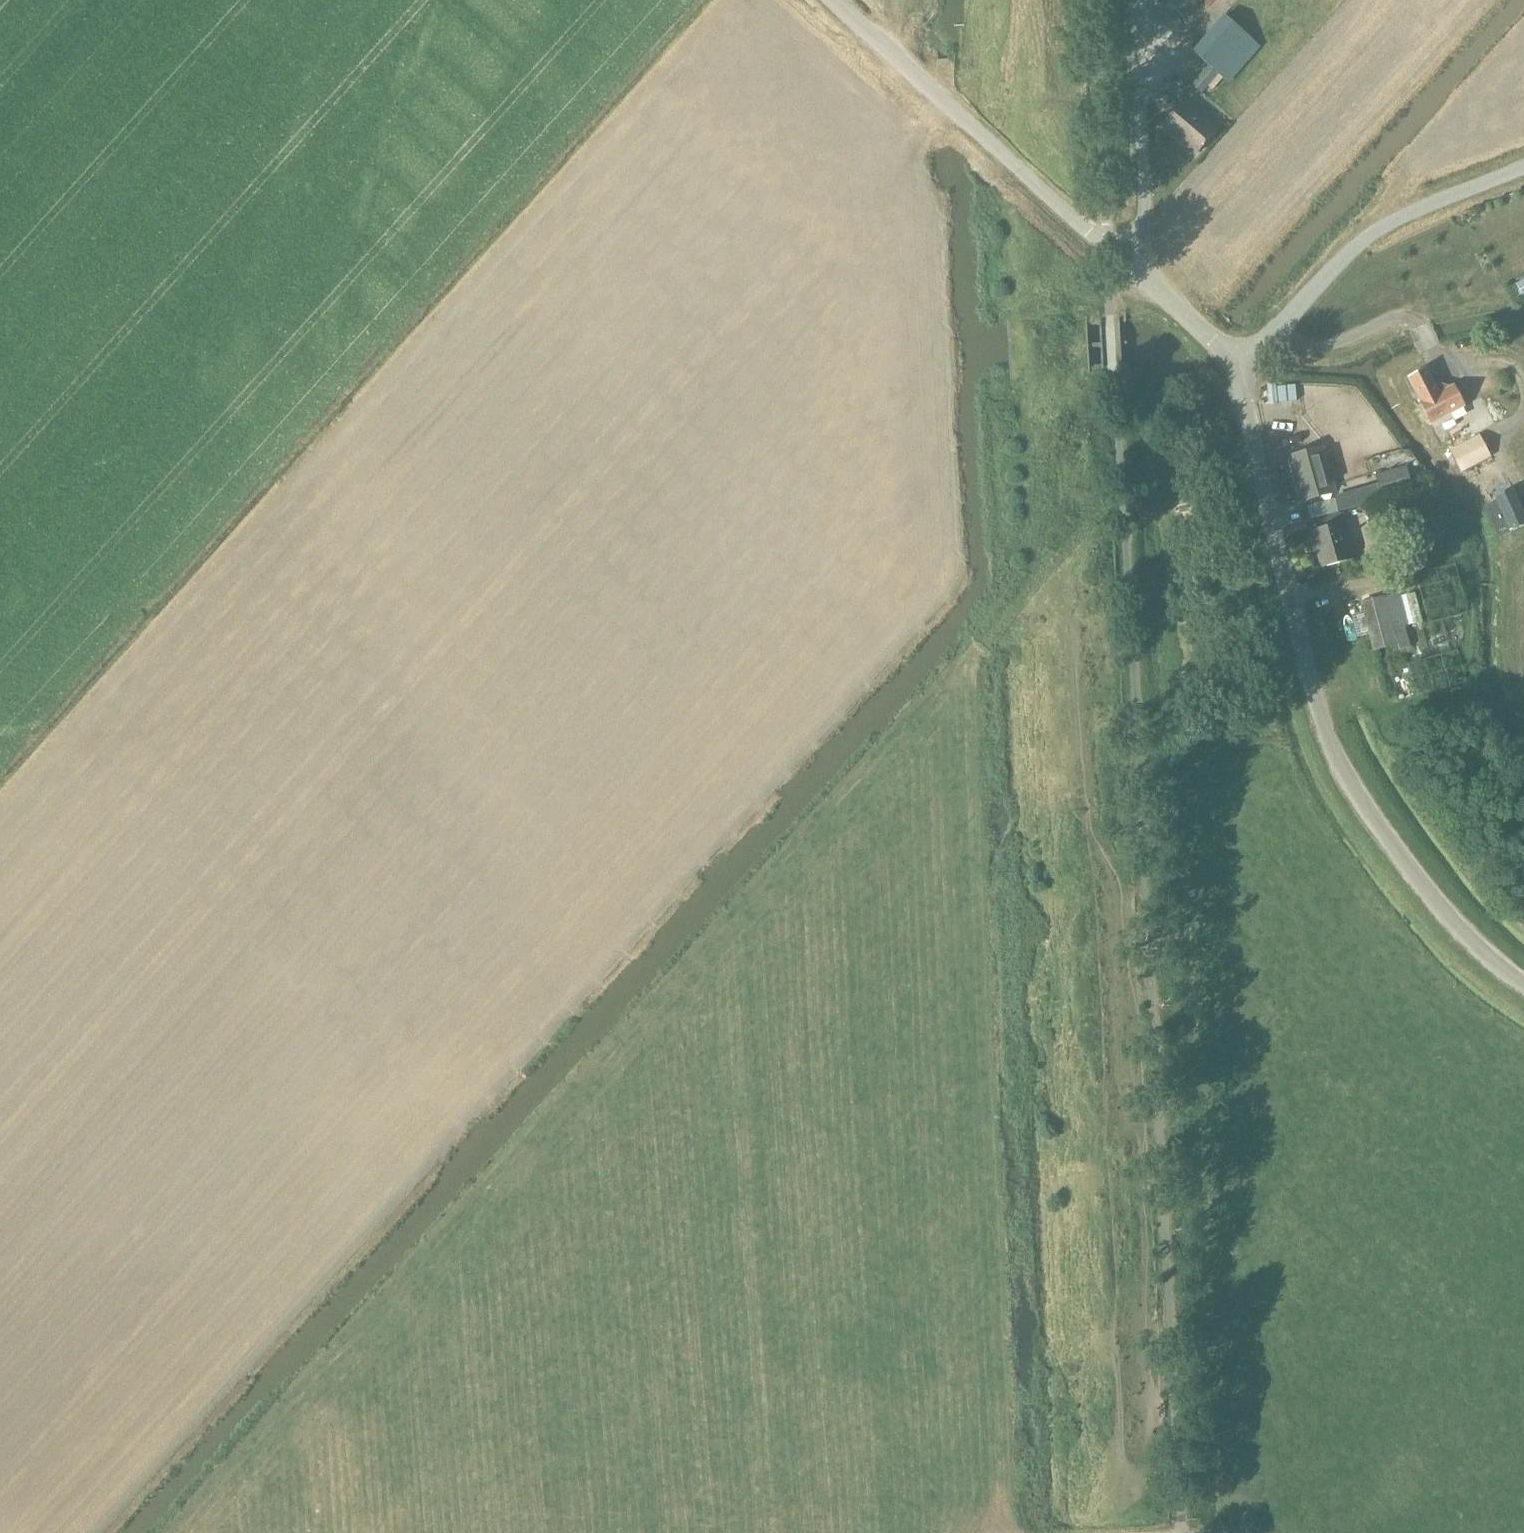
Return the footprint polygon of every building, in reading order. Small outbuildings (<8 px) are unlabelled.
[(1183,18),(1200,0),(1164,0),(1183,18)] [(1192,52),(1208,65),(1218,73),(1223,77),(1253,39),(1223,14),(1192,52)] [(1218,73),(1208,65),(1192,84),(1201,92),(1218,73)] [(1206,143),(1205,142),(1216,130),(1183,102),(1162,126),(1195,154),(1202,145),(1203,146),(1206,143)] [(1408,376),(1421,402),(1430,419),(1442,413),(1443,415),(1463,405),(1453,386),(1438,393),(1425,367),(1408,376)] [(1194,399),(1176,414),(1182,420),(1199,405),(1194,399)] [(1450,431),(1433,440),(1439,451),(1456,442),(1450,431)] [(1479,435),(1449,450),(1460,472),(1490,456),(1479,435)] [(1333,490),(1321,449),(1290,458),(1302,499),(1333,490)] [(1375,476),(1382,497),(1411,488),(1405,467),(1375,476)] [(1333,489),(1339,512),(1375,502),(1369,478),(1333,489)] [(1523,515),(1523,484),(1512,489),(1523,515)] [(1510,530),(1523,524),(1523,515),(1512,489),(1495,496),(1510,530)] [(1308,522),(1309,523),(1321,567),(1352,558),(1339,514),(1308,522)] [(1396,594),(1361,603),(1373,650),(1397,644),(1393,629),(1404,626),(1396,594)] [(1404,627),(1394,630),(1399,649),(1409,647),(1404,627)]
